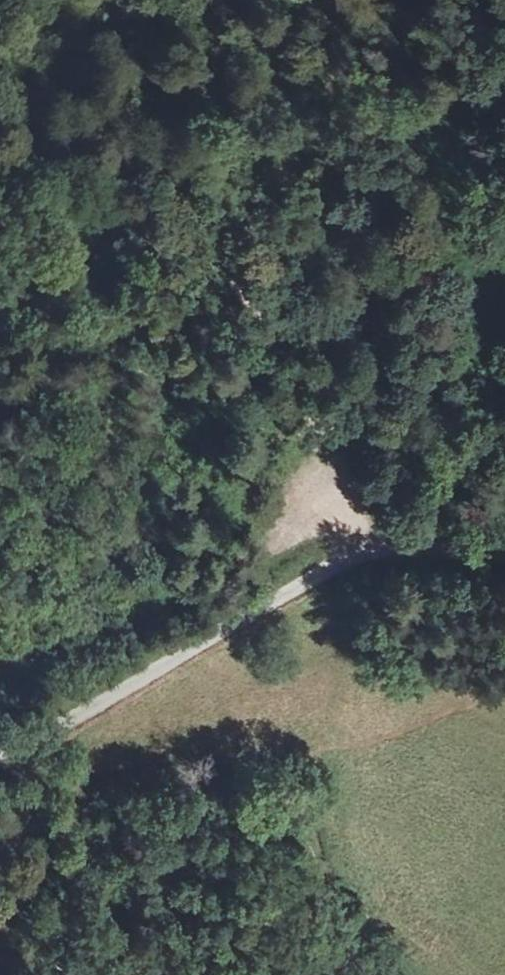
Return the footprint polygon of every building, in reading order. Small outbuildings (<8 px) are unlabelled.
[(100,811),(89,811),(89,821),(100,821),(100,811)]
